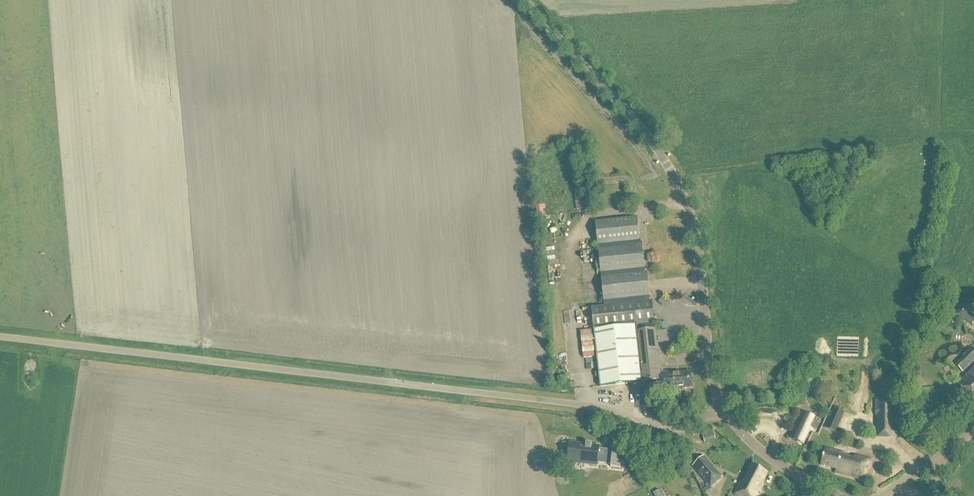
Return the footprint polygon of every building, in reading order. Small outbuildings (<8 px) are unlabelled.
[(545,207),(536,208),(537,216),(543,216),(543,211),(546,211),(545,207)] [(640,247),(637,218),(595,223),(605,308),(591,309),(600,388),(661,381),(662,393),(683,391),(683,389),(692,388),(691,373),(680,374),(679,372),(674,373),(674,372),(660,373),(655,329),(653,330),(653,325),(655,324),(652,302),(650,302),(647,274),(645,274),(642,246),(640,247)] [(955,316),(972,326),(973,323),(973,311),(962,304),(955,316)] [(954,364),(963,373),(973,362),(973,351),(971,348),(954,364)] [(966,378),(967,379),(959,387),(973,402),(973,401),(973,369),(966,378)] [(875,401),(875,417),(877,417),(877,439),(893,439),(893,423),(895,423),(895,401),(888,401),(887,403),(883,403),(883,401),(875,401)] [(824,428),(836,434),(845,414),(833,408),(824,428)] [(821,421),(801,412),(789,439),(803,445),(811,429),(816,432),(821,421)] [(713,431),(702,434),(705,444),(716,441),(713,431)] [(599,450),(599,448),(592,447),(592,446),(586,445),(586,446),(570,444),(568,463),(577,464),(578,460),(589,461),(589,465),(597,466),(598,464),(599,450)] [(611,466),(611,468),(621,469),(623,451),(613,449),(613,451),(611,466)] [(825,449),(821,468),(836,472),(835,475),(862,482),(866,469),(870,470),(873,461),(855,456),(854,459),(844,456),(845,454),(825,449)] [(721,478),(704,458),(694,467),(710,487),(721,478)] [(751,466),(743,484),(741,483),(735,495),(761,495),(762,493),(761,492),(764,486),(762,485),(768,474),(751,466)]
